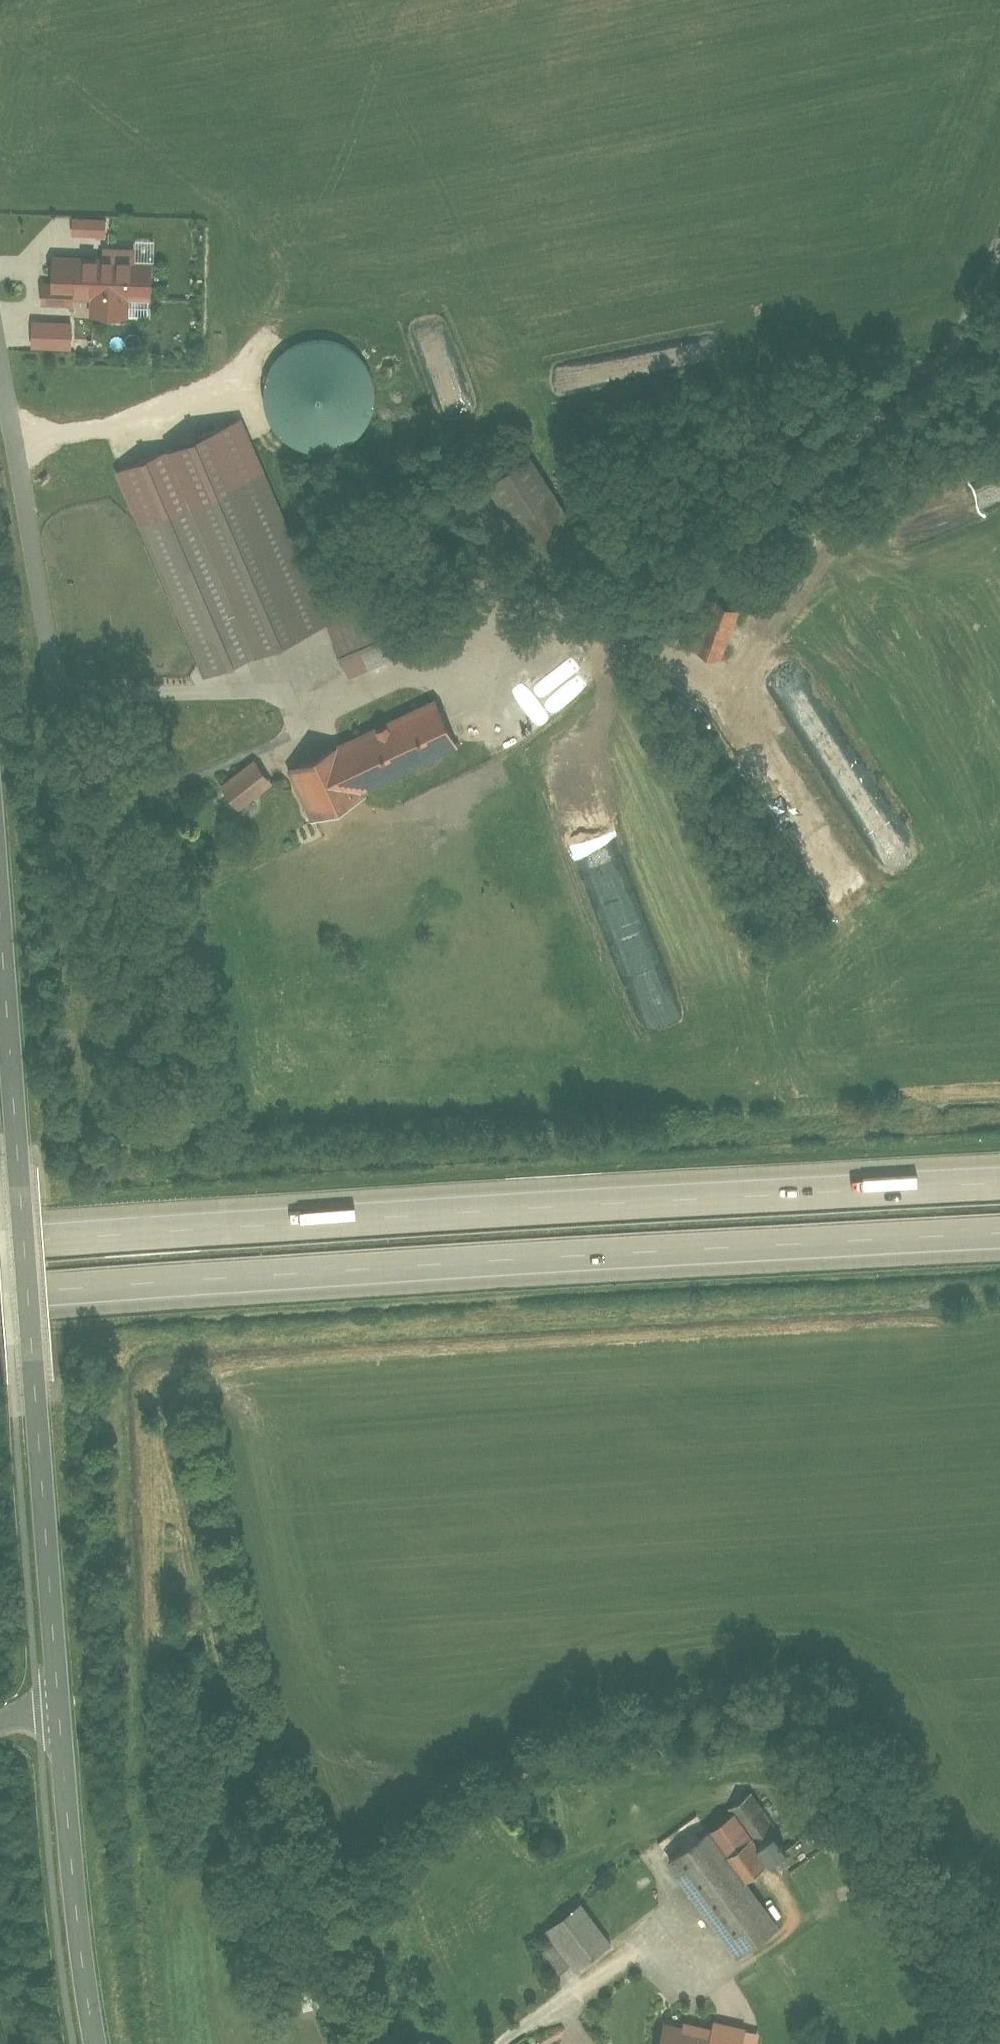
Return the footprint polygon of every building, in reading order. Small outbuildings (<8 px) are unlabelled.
[(104,217),(71,216),(71,231),(103,232),(104,217)] [(148,255),(51,256),(51,291),(41,291),(41,305),(72,304),(72,299),(88,298),(88,314),(128,314),(128,296),(149,296),(148,255)] [(67,321),(30,321),(30,347),(67,347),(67,321)] [(285,346),(271,358),(261,374),(257,393),(260,411),(269,428),(282,440),(300,448),(317,449),(334,444),(349,435),(360,421),(366,405),(366,387),(361,371),(351,356),(337,346),(321,340),(303,340),(285,346)] [(524,452),(482,479),(543,573),(585,546),(524,452)] [(262,472),(140,522),(200,668),(322,618),(262,472)] [(733,605),(697,593),(680,641),(716,654),(733,605)] [(373,595),(322,618),(344,670),(395,648),(373,595)] [(828,689),(789,713),(888,874),(927,850),(828,689)] [(429,698),(285,764),(313,824),(366,802),(358,784),(449,741),(429,698)] [(245,807),(280,780),(261,756),(226,783),(245,807)] [(751,1799),(667,1860),(735,1954),(781,1922),(748,1877),(787,1849),(751,1799)] [(543,1928),(574,1971),(613,1942),(581,1899),(543,1928)] [(658,2043),(744,2043),(749,2023),(708,2013),(705,2027),(664,2018),(658,2043)]
